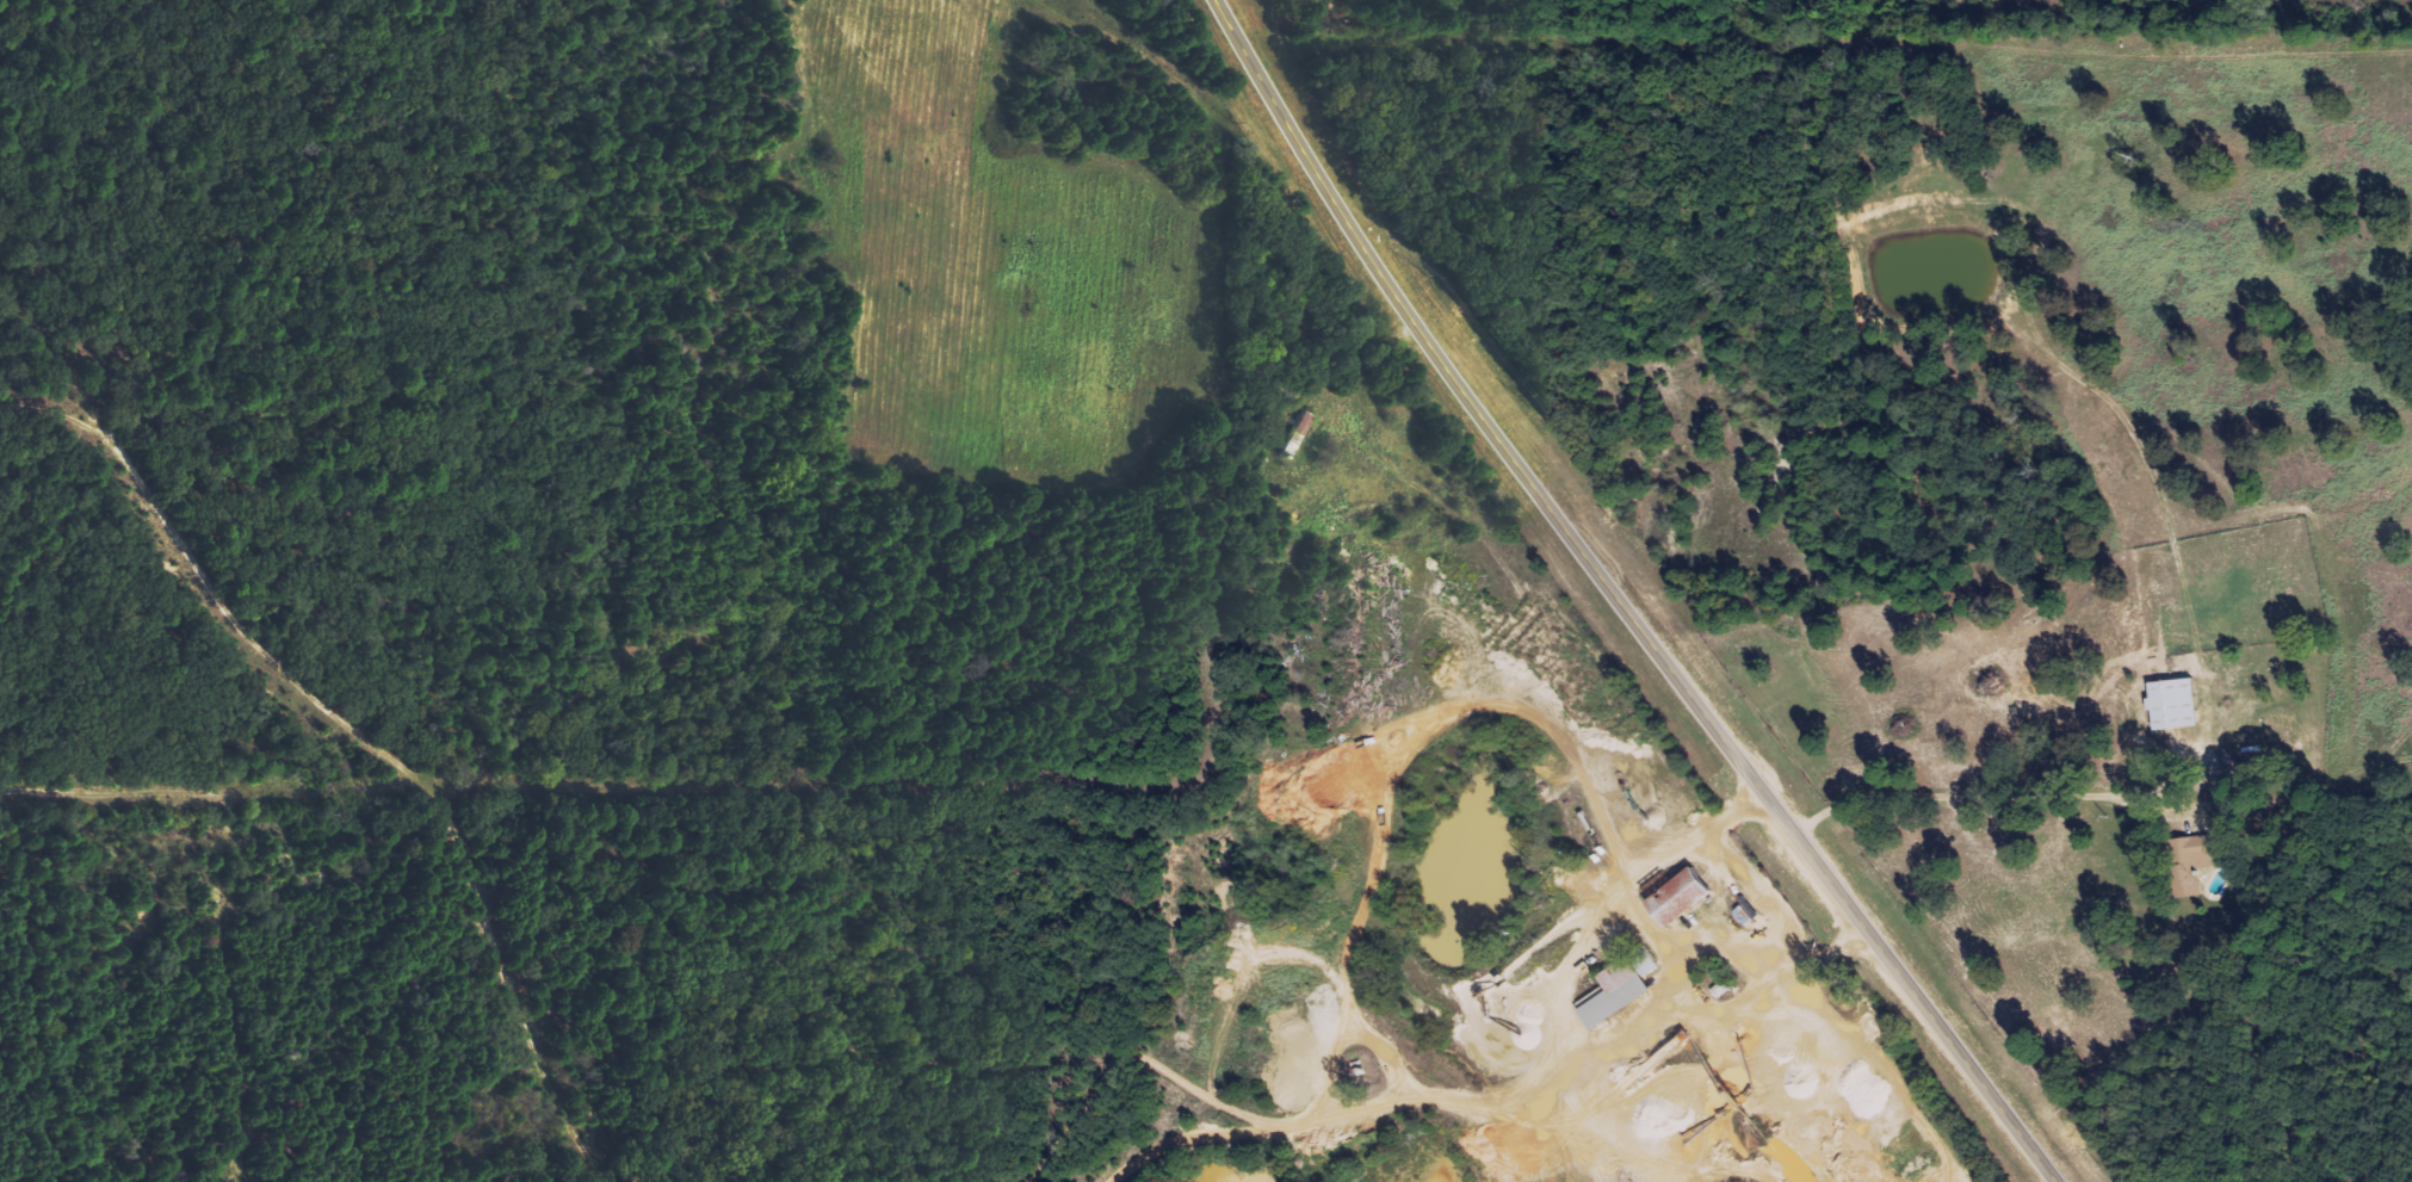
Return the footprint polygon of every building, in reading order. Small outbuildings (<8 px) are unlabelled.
[(1282,456),(1292,460),(1313,416),(1303,411),(1282,456)] [(2152,683),(2154,699),(2153,699),(2156,731),(2201,727),(2197,679),(2152,683)] [(2172,840),(2179,899),(2203,896),(2200,869),(2222,867),(2218,835),(2172,840)] [(1718,896),(1700,868),(1651,901),(1669,928),(1718,896)]
